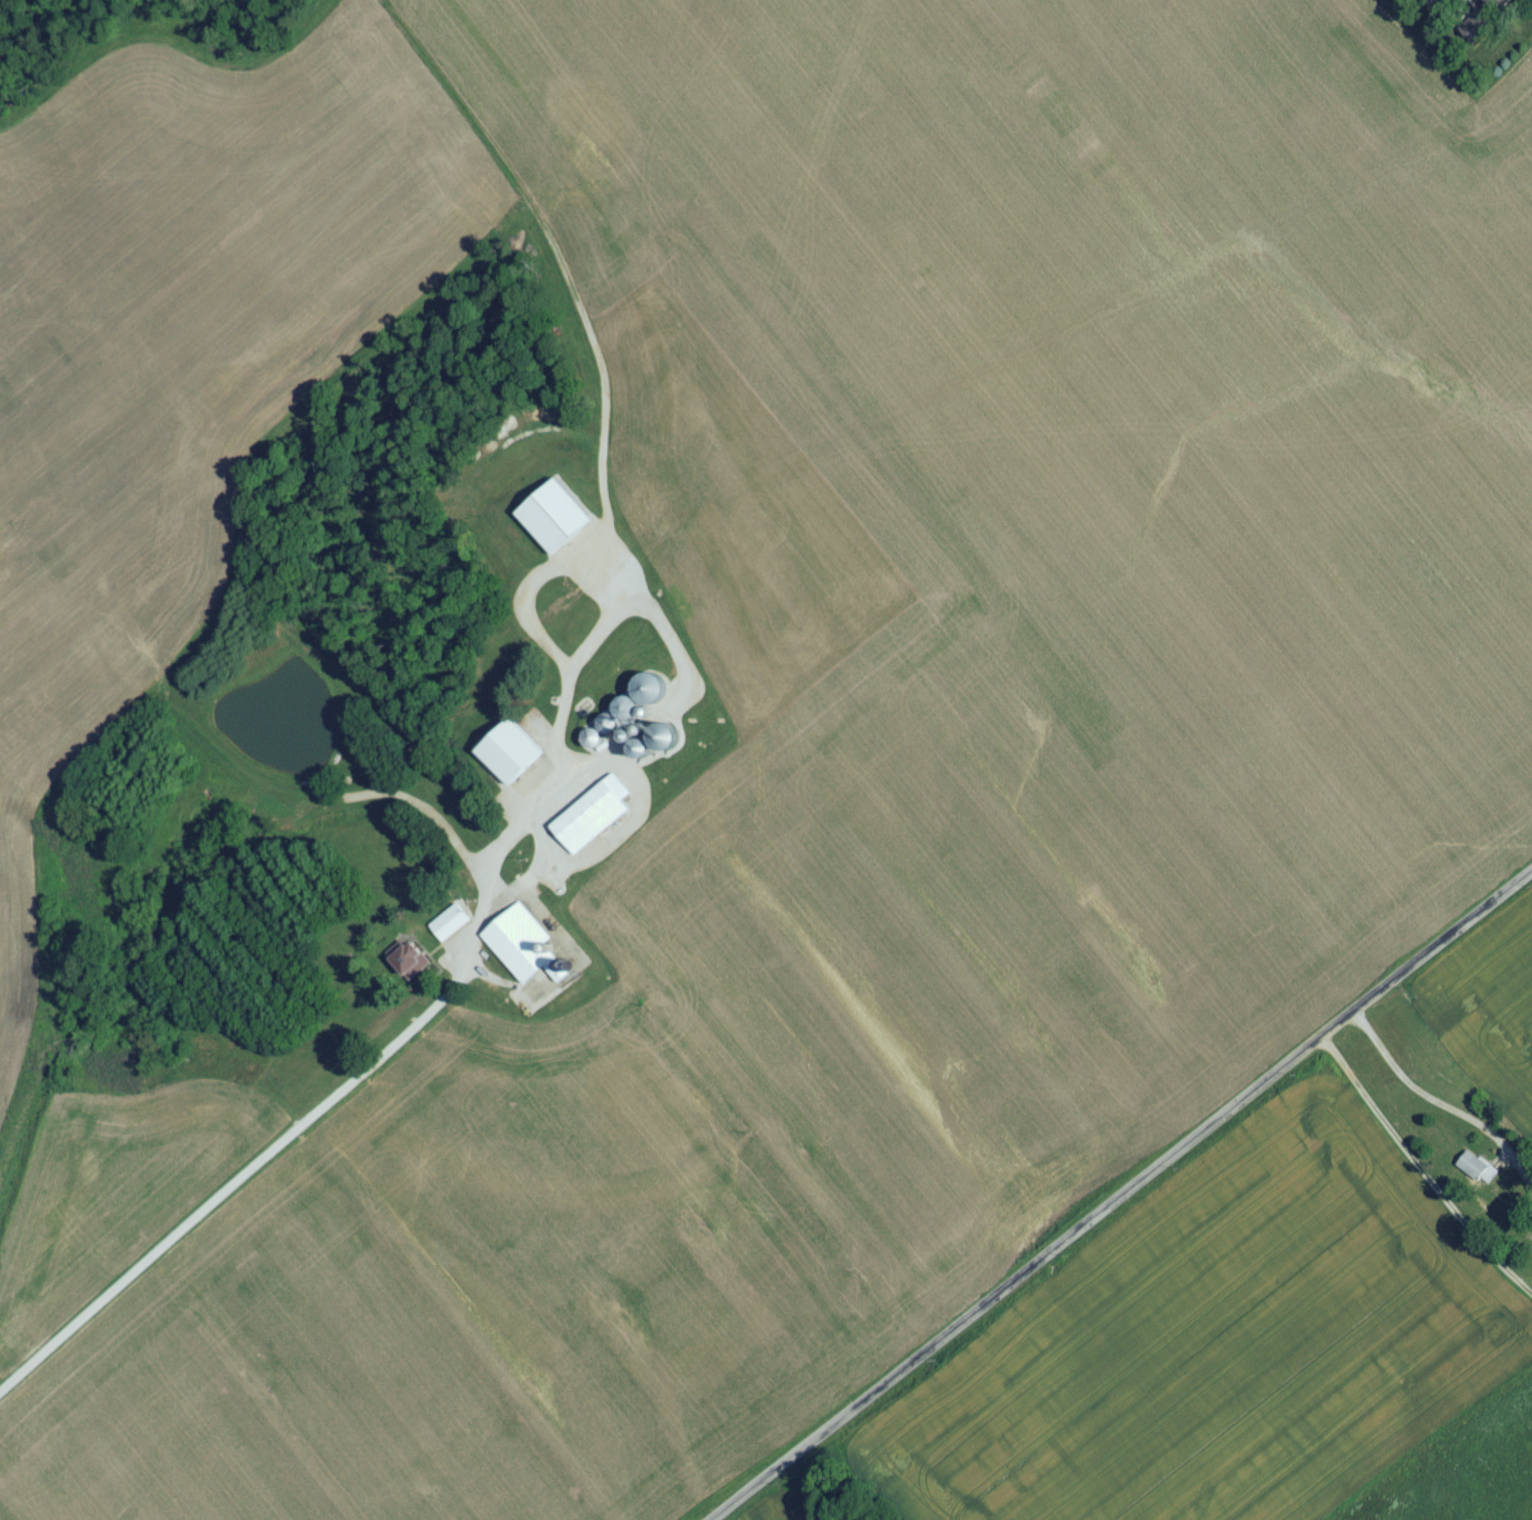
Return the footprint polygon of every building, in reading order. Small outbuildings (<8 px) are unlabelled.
[(1512,6),(1505,0),(1476,0),(1498,21),(1512,6)] [(662,680),(637,680),(636,707),(662,708),(662,680)] [(601,739),(642,721),(633,699),(612,708),(615,715),(594,724),(601,739)] [(476,758),(510,792),(544,758),(510,724),(476,758)] [(549,831),(573,861),(630,816),(622,806),(631,799),(615,779),(549,831)] [(551,944),(520,908),(481,940),(523,992),(545,974),(557,989),(570,978),(546,949),(551,944)] [(471,927),(458,909),(428,930),(441,948),(471,927)] [(431,968),(410,945),(388,966),(409,988),(431,968)] [(1481,1190),(1493,1175),(1467,1155),(1455,1170),(1481,1190)]
